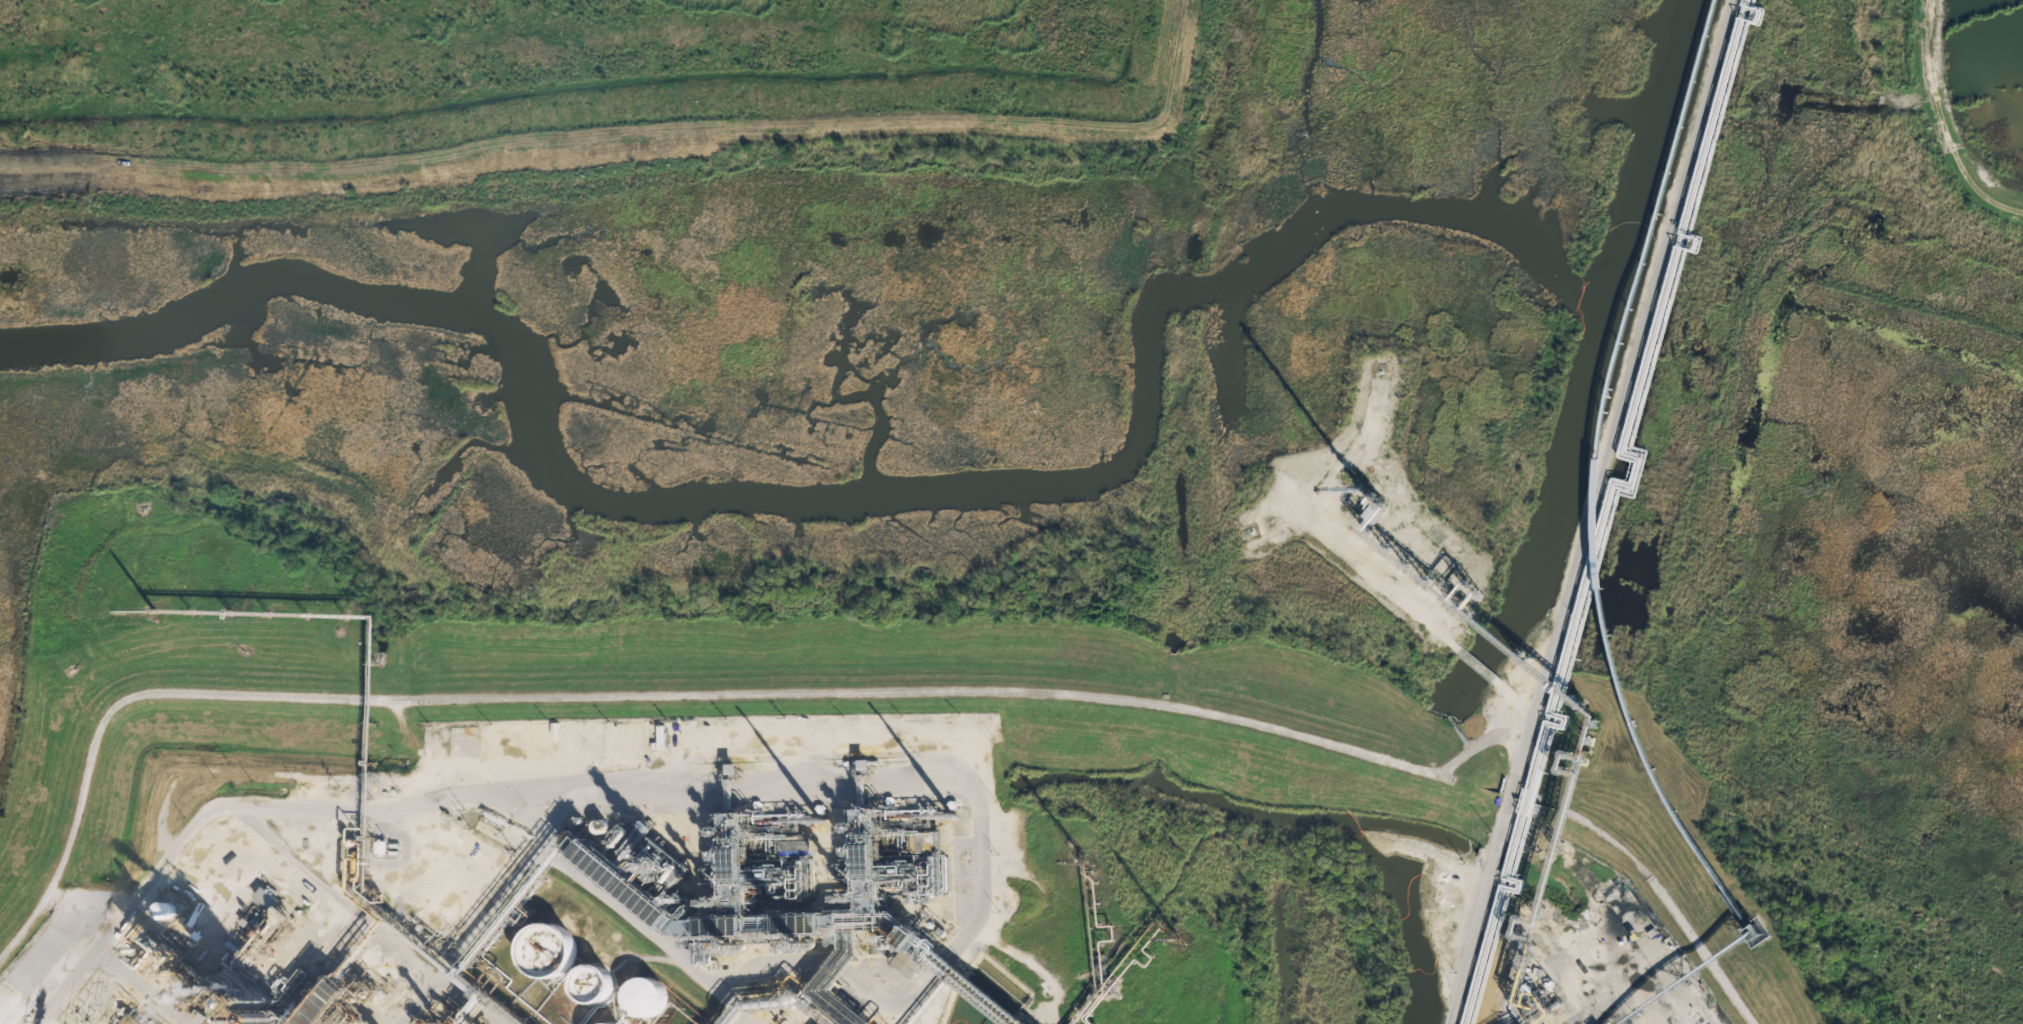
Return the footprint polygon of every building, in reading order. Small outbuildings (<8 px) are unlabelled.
[(448,729),(475,728),(476,746),(448,746),(448,729)] [(875,809),(859,809),(859,819),(875,819),(875,809)] [(749,860),(745,812),(726,813),(728,839),(735,839),(736,849),(726,850),(730,902),(728,903),(729,921),(718,922),(718,926),(730,925),(731,938),(809,931),(808,926),(816,925),(815,913),(753,918),(751,896),(810,891),(807,855),(749,860)] [(625,894),(637,879),(629,871),(628,872),(597,847),(602,841),(599,839),(596,843),(590,838),(577,854),(625,894)] [(671,850),(649,845),(646,857),(652,858),(649,871),(644,870),(643,875),(650,876),(651,872),(666,875),(671,850)] [(283,902),(265,885),(253,898),(260,904),(248,917),(260,928),(283,902)] [(1661,938),(1643,951),(1629,932),(1647,919),(1661,938)] [(524,974),(518,967),(514,958),(514,949),(517,940),(523,933),(531,928),(541,926),(550,927),(559,932),(565,939),(568,948),(568,958),(565,967),(559,974),(551,979),(542,981),(532,979),(524,974)] [(715,963),(715,940),(700,941),(700,939),(696,939),(696,963),(715,963)] [(892,962),(910,978),(923,964),(905,948),(892,962)] [(580,966),(571,972),(566,982),(568,993),(575,1002),(586,1005),(597,1002),(604,993),(606,982),(601,972),(592,966),(580,966)] [(633,979),(623,985),(619,995),(620,1006),(628,1015),(638,1018),(649,1015),(656,1006),(658,995),(653,985),(644,979),(633,979)] [(258,1009),(251,1018),(258,1023),(270,1010),(266,1006),(262,1011),(258,1009)] [(133,1014),(124,1023),(145,1023),(133,1014)]
